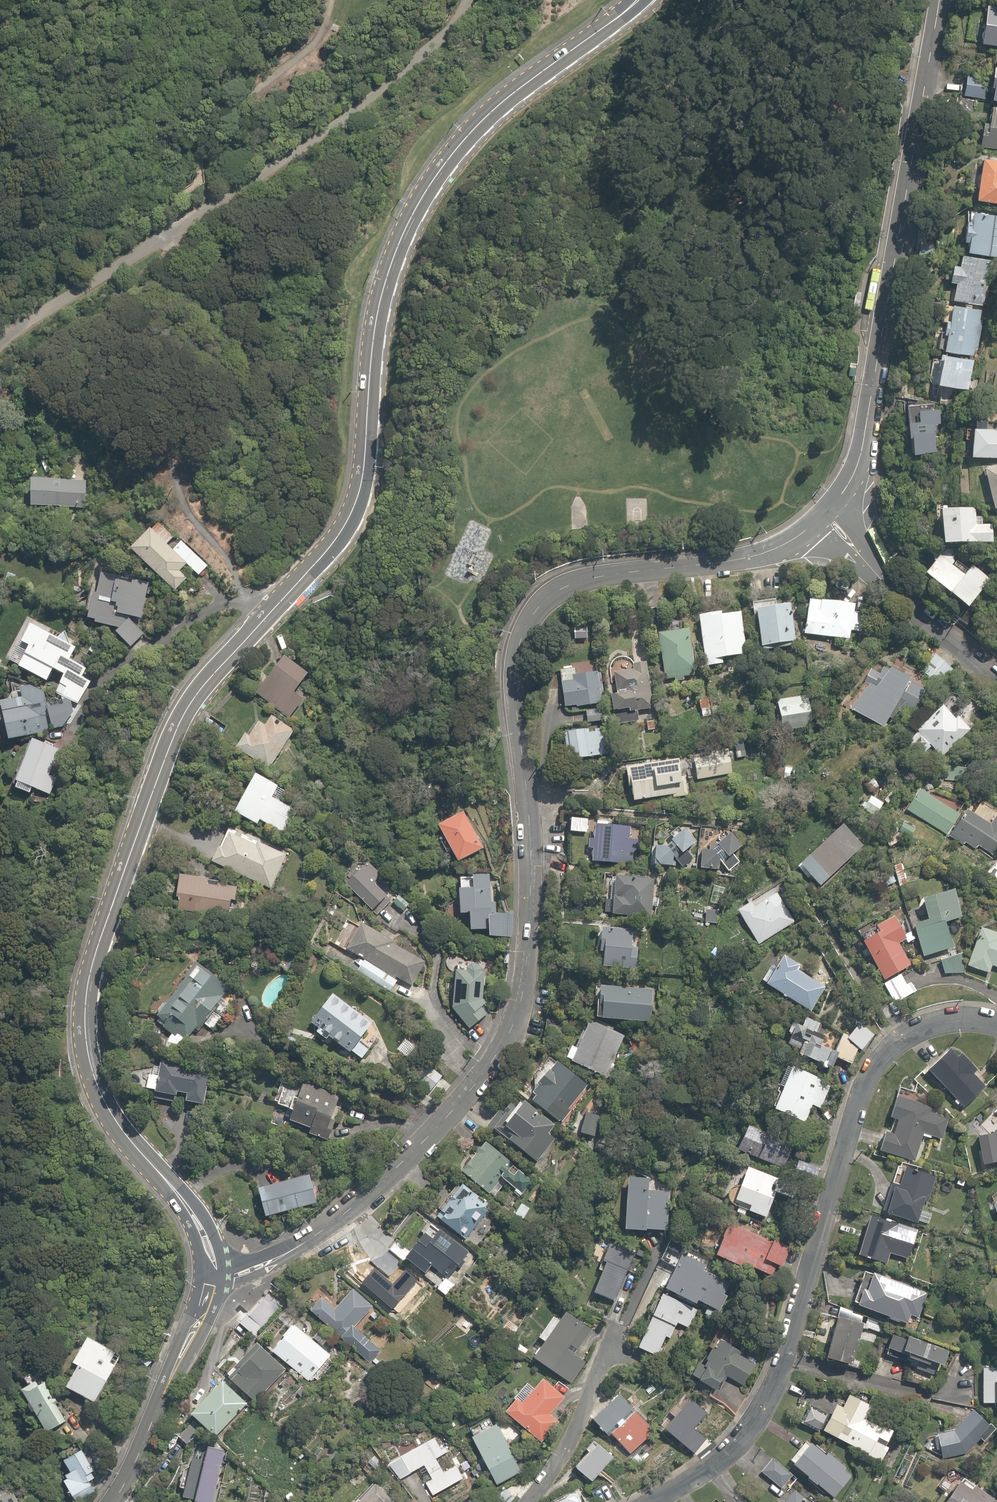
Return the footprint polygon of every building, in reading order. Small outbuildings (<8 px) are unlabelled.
[(982,3),(979,44),(996,45),(996,12),(991,12),(991,4),(982,3)] [(992,51),(988,76),(967,72),(963,92),(996,99),(996,52),(992,51)] [(982,105),(978,145),(996,147),(996,106),(982,105)] [(976,155),(973,200),(996,201),(996,157),(976,155)] [(966,209),(965,219),(959,218),(956,239),(961,240),(960,249),(996,254),(996,213),(966,209)] [(985,265),(980,264),(981,255),(956,251),(954,265),(945,264),(944,277),(955,278),(953,298),(974,302),(977,281),(983,282),(985,265)] [(933,351),(968,355),(973,305),(947,302),(943,339),(935,338),(933,351)] [(968,355),(933,351),(930,383),(964,387),(968,355)] [(916,419),(902,420),(903,450),(928,450),(928,426),(936,426),(935,406),(915,406),(916,419)] [(966,421),(964,454),(996,456),(996,423),(966,421)] [(980,465),(989,505),(996,503),(996,461),(980,465)] [(86,470),(22,466),(19,505),(84,509),(86,470)] [(973,506),(936,506),(936,544),(988,544),(988,528),(973,528),(973,506)] [(150,517),(123,547),(173,592),(192,571),(199,577),(209,566),(181,541),(171,552),(164,545),(172,537),(150,517)] [(962,608),(987,577),(968,562),(958,574),(947,566),(951,561),(938,550),(919,573),(962,608)] [(145,586),(94,569),(78,615),(110,626),(106,637),(136,647),(148,610),(138,606),(145,586)] [(784,597),(749,604),(757,647),(793,640),(784,597)] [(845,602),(802,601),(800,637),(844,639),(845,602)] [(735,608),(696,615),(705,665),(722,662),(721,657),(743,652),(735,608)] [(69,646),(23,623),(15,639),(24,644),(12,666),(42,681),(48,668),(57,672),(48,689),(76,703),(87,683),(78,678),(83,668),(63,658),(69,646)] [(684,627),(657,631),(665,678),(692,674),(684,627)] [(303,673),(280,655),(251,692),(287,719),(302,700),(289,691),(303,673)] [(647,708),(641,667),(630,669),(630,667),(629,666),(629,665),(629,664),(628,663),(627,662),(627,661),(626,660),(625,660),(624,659),(623,659),(622,658),(621,658),(620,658),(619,658),(618,658),(617,658),(616,658),(615,659),(614,659),(614,660),(613,660),(612,661),(611,662),(611,663),(610,664),(610,665),(610,666),(609,667),(609,668),(609,669),(609,670),(610,671),(610,672),(611,681),(622,679),(624,692),(604,695),(608,715),(647,708)] [(877,673),(868,669),(848,710),(881,726),(894,700),(909,708),(918,690),(902,683),(905,677),(881,665),(877,673)] [(597,702),(592,672),(575,675),(577,685),(560,687),(563,707),(597,702)] [(0,697),(0,738),(68,729),(64,701),(33,705),(30,682),(7,684),(9,696),(0,697)] [(801,690),(768,704),(780,733),(813,719),(801,690)] [(969,730),(937,704),(906,742),(921,754),(929,744),(946,758),(969,730)] [(599,706),(582,710),(585,724),(602,721),(599,706)] [(265,768),(290,730),(270,717),(263,727),(250,718),(232,747),(265,768)] [(601,726),(559,734),(564,761),(606,753),(601,726)] [(55,748),(26,738),(10,781),(39,792),(55,748)] [(725,747),(688,758),(695,782),(732,771),(725,747)] [(678,756),(620,765),(626,802),(684,793),(678,756)] [(275,784),(248,771),(230,812),(255,823),(257,819),(278,828),(288,805),(270,796),(275,784)] [(955,812),(917,788),(904,809),(943,833),(955,812)] [(463,806),(432,823),(452,861),(484,844),(463,806)] [(962,810),(949,831),(988,855),(996,840),(996,816),(995,814),(988,826),(962,810)] [(601,829),(591,829),(590,860),(603,861),(603,864),(628,865),(629,821),(601,821),(601,829)] [(860,846),(841,823),(796,860),(815,884),(860,846)] [(186,830),(178,851),(271,888),(284,855),(212,826),(207,838),(186,830)] [(692,841),(676,828),(662,846),(649,844),(649,863),(673,866),(692,841)] [(340,881),(345,886),(371,908),(382,895),(369,884),(378,874),(366,863),(355,875),(350,870),(340,881)] [(201,874),(174,873),(173,910),(226,911),(227,900),(233,900),(233,884),(201,883),(201,874)] [(487,875),(452,875),(453,911),(463,911),(463,929),(482,928),(483,939),(510,938),(509,913),(493,913),(492,901),(488,901),(487,875)] [(649,878),(608,876),(607,911),(647,913),(649,878)] [(749,900),(735,910),(758,943),(792,920),(780,903),(772,908),(764,897),(753,905),(749,900)] [(891,913),(870,925),(873,930),(857,938),(880,979),(909,963),(897,941),(904,937),(891,913)] [(939,919),(912,927),(921,956),(948,948),(939,919)] [(422,962),(361,922),(345,945),(364,958),(357,970),(390,991),(397,980),(407,986),(422,962)] [(630,928),(595,926),(594,950),(598,950),(597,967),(635,968),(636,947),(629,947),(630,928)] [(977,927),(964,965),(986,973),(989,965),(996,967),(996,934),(977,927)] [(775,954),(760,982),(809,1009),(822,987),(790,969),(793,964),(775,954)] [(962,954),(938,956),(939,975),(964,972),(962,954)] [(225,984),(196,964),(162,1012),(179,1025),(175,1030),(187,1039),(225,984)] [(478,970),(450,969),(448,1007),(467,1029),(484,1014),(476,1004),(478,970)] [(903,981),(898,973),(881,983),(893,1004),(916,991),(908,978),(903,981)] [(591,984),(590,1002),(594,1002),(592,1018),(646,1022),(649,989),(591,984)] [(366,1021),(327,991),(304,1022),(342,1051),(366,1021)] [(796,1024),(788,1020),(782,1034),(797,1041),(791,1053),(819,1066),(827,1049),(819,1045),(822,1038),(813,1034),(818,1023),(801,1015),(796,1024)] [(604,1075),(621,1035),(584,1019),(571,1047),(565,1045),(560,1055),(604,1075)] [(845,1035),(839,1031),(831,1050),(835,1052),(832,1057),(849,1064),(856,1047),(861,1049),(873,1034),(855,1022),(845,1035)] [(955,1057),(946,1048),(924,1069),(962,1108),(984,1087),(971,1073),(974,1070),(958,1054),(955,1057)] [(567,1111),(587,1084),(554,1058),(524,1097),(559,1125),(569,1112),(567,1111)] [(207,1070),(159,1059),(152,1091),(173,1096),(174,1091),(183,1093),(181,1101),(199,1105),(207,1070)] [(817,1080),(784,1064),(762,1108),(797,1125),(807,1104),(818,1109),(827,1091),(814,1085),(817,1080)] [(294,1084),(292,1089),(277,1083),(270,1102),(285,1108),(281,1119),(321,1134),(334,1098),(294,1084)] [(912,1161),(921,1133),(941,1140),(949,1115),(890,1096),(884,1117),(896,1120),(891,1134),(878,1130),(872,1148),(912,1161)] [(549,1123),(518,1100),(500,1123),(515,1134),(507,1144),(534,1164),(551,1141),(541,1133),(549,1123)] [(783,1141),(740,1125),(731,1151),(774,1166),(783,1141)] [(990,1134),(972,1136),(979,1164),(996,1161),(996,1128),(990,1134)] [(505,1160),(479,1140),(456,1170),(492,1197),(504,1182),(520,1194),(531,1179),(515,1168),(511,1174),(501,1166),(505,1160)] [(815,1167),(792,1160),(788,1172),(812,1179),(815,1167)] [(773,1176),(741,1165),(736,1179),(729,1176),(721,1199),(731,1202),(733,1199),(745,1203),(742,1210),(762,1217),(771,1190),(769,1189),(773,1176)] [(936,1177),(904,1167),(897,1188),(890,1186),(881,1212),(926,1226),(930,1212),(920,1209),(923,1201),(928,1203),(936,1177)] [(305,1174),(252,1189),(260,1216),(313,1201),(305,1174)] [(619,1174),(618,1228),(663,1229),(663,1192),(643,1191),(643,1174),(619,1174)] [(489,1206),(460,1183),(435,1215),(464,1238),(489,1206)] [(915,1229),(864,1214),(852,1255),(883,1264),(887,1250),(907,1256),(915,1229)] [(787,1246),(724,1221),(712,1253),(761,1272),(766,1260),(779,1265),(787,1246)] [(467,1250),(435,1228),(428,1237),(420,1231),(401,1258),(423,1273),(428,1265),(447,1278),(467,1250)] [(604,1239),(595,1260),(601,1263),(588,1293),(611,1303),(633,1251),(604,1239)] [(706,1267),(679,1253),(662,1288),(691,1303),(693,1299),(715,1310),(727,1286),(703,1274),(706,1267)] [(924,1296),(863,1271),(850,1303),(884,1317),(883,1319),(894,1324),(895,1320),(905,1324),(909,1314),(915,1317),(924,1296)] [(371,1305),(347,1287),(332,1308),(317,1297),(306,1311),(337,1334),(333,1340),(364,1364),(376,1347),(353,1330),(371,1305)] [(694,1308),(658,1292),(634,1347),(656,1356),(660,1348),(658,1347),(662,1336),(667,1338),(674,1321),(686,1327),(694,1308)] [(588,1327),(559,1310),(531,1358),(571,1382),(583,1361),(572,1354),(588,1327)] [(843,1364),(856,1326),(832,1317),(818,1355),(843,1364)] [(327,1356),(287,1323),(266,1348),(306,1381),(327,1356)] [(108,1359),(114,1348),(82,1330),(68,1354),(76,1359),(62,1383),(91,1400),(113,1361),(108,1359)] [(941,1351),(900,1336),(895,1350),(936,1365),(941,1351)] [(707,1355),(698,1350),(685,1375),(716,1391),(723,1375),(743,1385),(753,1365),(736,1357),(740,1350),(715,1338),(707,1355)] [(283,1370),(251,1344),(223,1379),(255,1405),(283,1370)] [(38,1368),(18,1381),(47,1427),(67,1414),(38,1368)] [(980,1373),(977,1400),(994,1402),(993,1411),(996,1412),(996,1376),(980,1373)] [(244,1403),(217,1377),(182,1412),(209,1439),(244,1403)] [(531,1386),(522,1379),(496,1410),(538,1444),(557,1422),(545,1412),(559,1396),(538,1378),(531,1386)] [(649,1431),(610,1391),(584,1417),(604,1437),(607,1433),(627,1453),(649,1431)] [(807,1408),(801,1421),(881,1460),(893,1437),(863,1423),(871,1407),(843,1394),(838,1405),(830,1401),(823,1416),(807,1408)] [(986,1426),(965,1410),(948,1430),(933,1433),(940,1458),(964,1454),(986,1426)] [(491,1423),(468,1435),(493,1484),(516,1473),(491,1423)] [(446,1450),(436,1433),(384,1462),(394,1480),(422,1464),(429,1477),(424,1480),(431,1495),(463,1477),(455,1463),(442,1471),(434,1457),(446,1450)] [(848,1475),(808,1442),(789,1465),(829,1498),(848,1475)] [(97,1475),(80,1443),(61,1453),(69,1468),(59,1474),(68,1490),(97,1475)] [(191,1443),(178,1496),(203,1501),(208,1501),(220,1451),(191,1443)] [(607,1456),(586,1443),(569,1470),(590,1483),(607,1456)] [(793,1474),(772,1456),(759,1471),(780,1489),(793,1474)] [(10,1482),(0,1486),(0,1501),(19,1501),(10,1482)] [(951,1482),(937,1501),(996,1501),(972,1484),(967,1493),(951,1482)] [(369,1484),(353,1501),(388,1501),(369,1484)] [(792,1488),(782,1501),(811,1501),(792,1488)] [(571,1489),(546,1501),(578,1501),(571,1489)]
